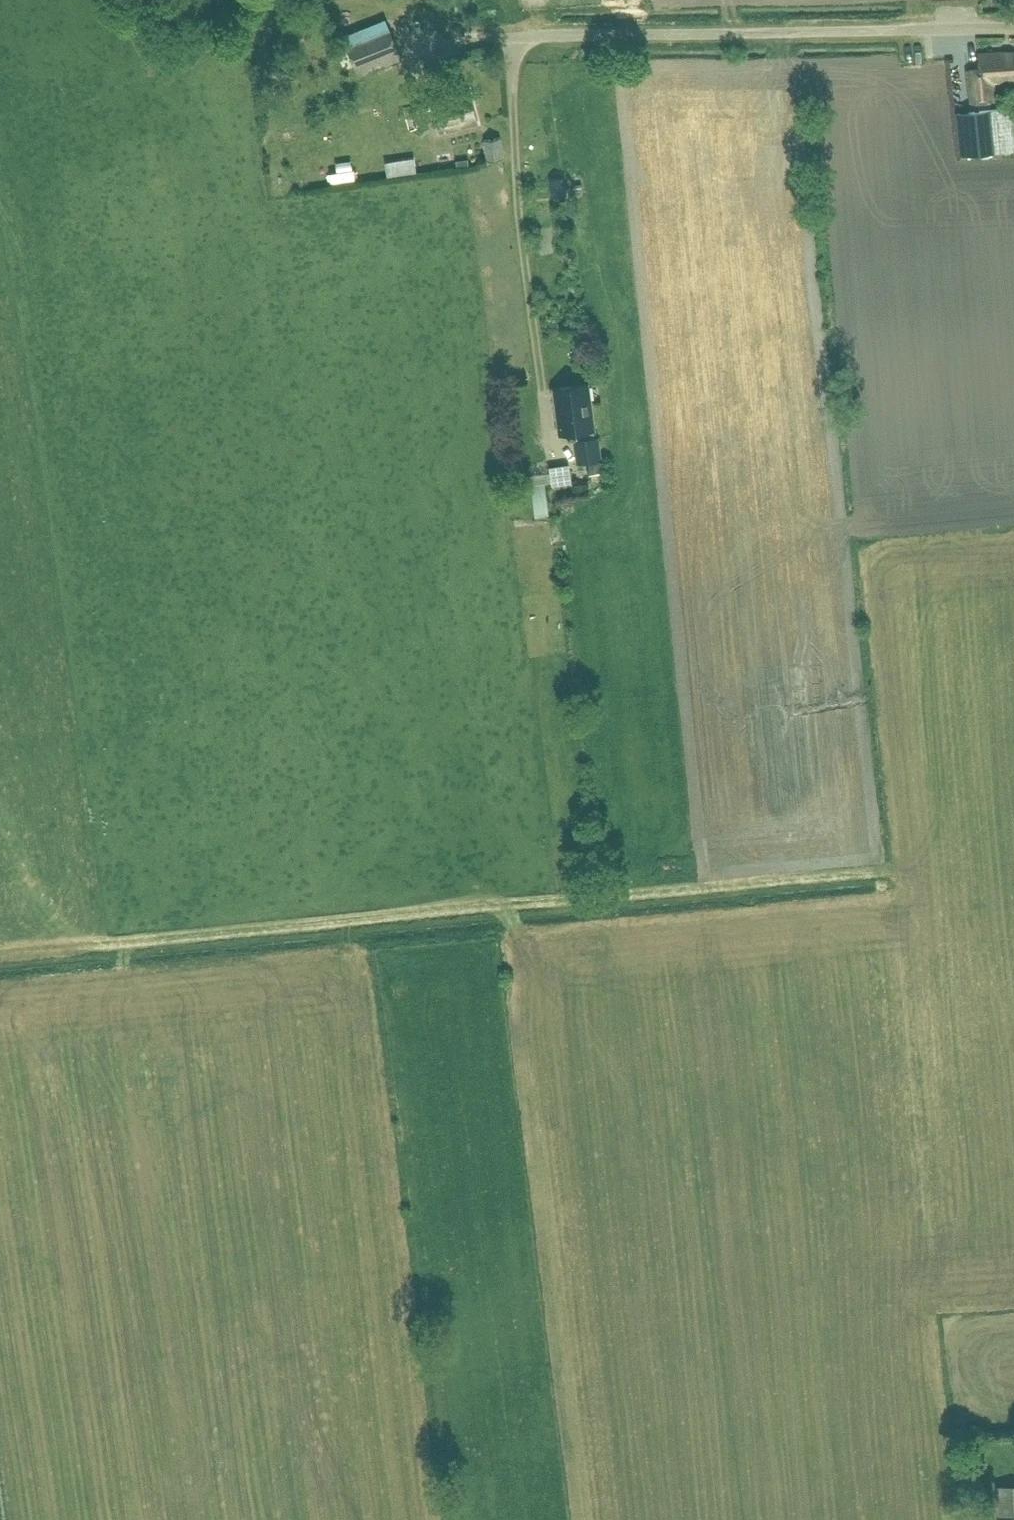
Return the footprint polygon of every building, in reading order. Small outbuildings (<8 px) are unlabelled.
[(356,66),(397,49),(390,30),(348,47),(356,66)] [(980,68),(967,70),(972,103),(997,99),(994,81),(1013,80),(1013,52),(1006,52),(1006,51),(979,53),(980,68)] [(438,132),(476,121),(468,91),(462,92),(462,90),(429,99),(438,132)] [(995,108),(956,113),(959,141),(960,141),(962,155),(999,151),(995,108)] [(505,158),(501,137),(484,140),(488,161),(505,158)] [(549,179),(551,197),(565,195),(563,177),(549,179)] [(576,460),(599,457),(597,435),(594,435),(587,382),(553,386),(559,431),(573,430),(576,460)] [(1003,1483),(1005,1511),(1013,1510),(1013,1483),(1003,1483)]
